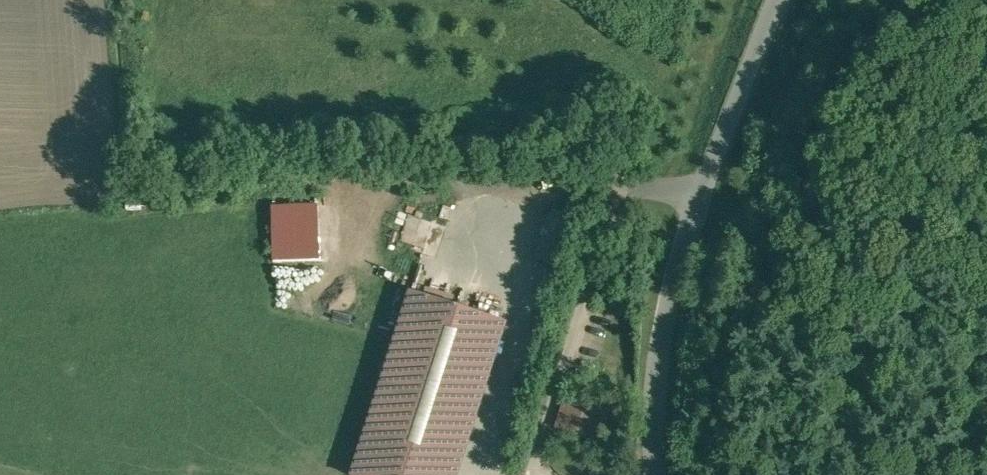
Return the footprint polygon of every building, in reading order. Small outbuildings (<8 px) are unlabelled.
[(406,215),(401,242),(427,247),(432,220),(406,215)] [(411,293),(353,474),(450,474),(499,320),(411,293)] [(608,409),(587,403),(578,435),(599,441),(608,409)]
